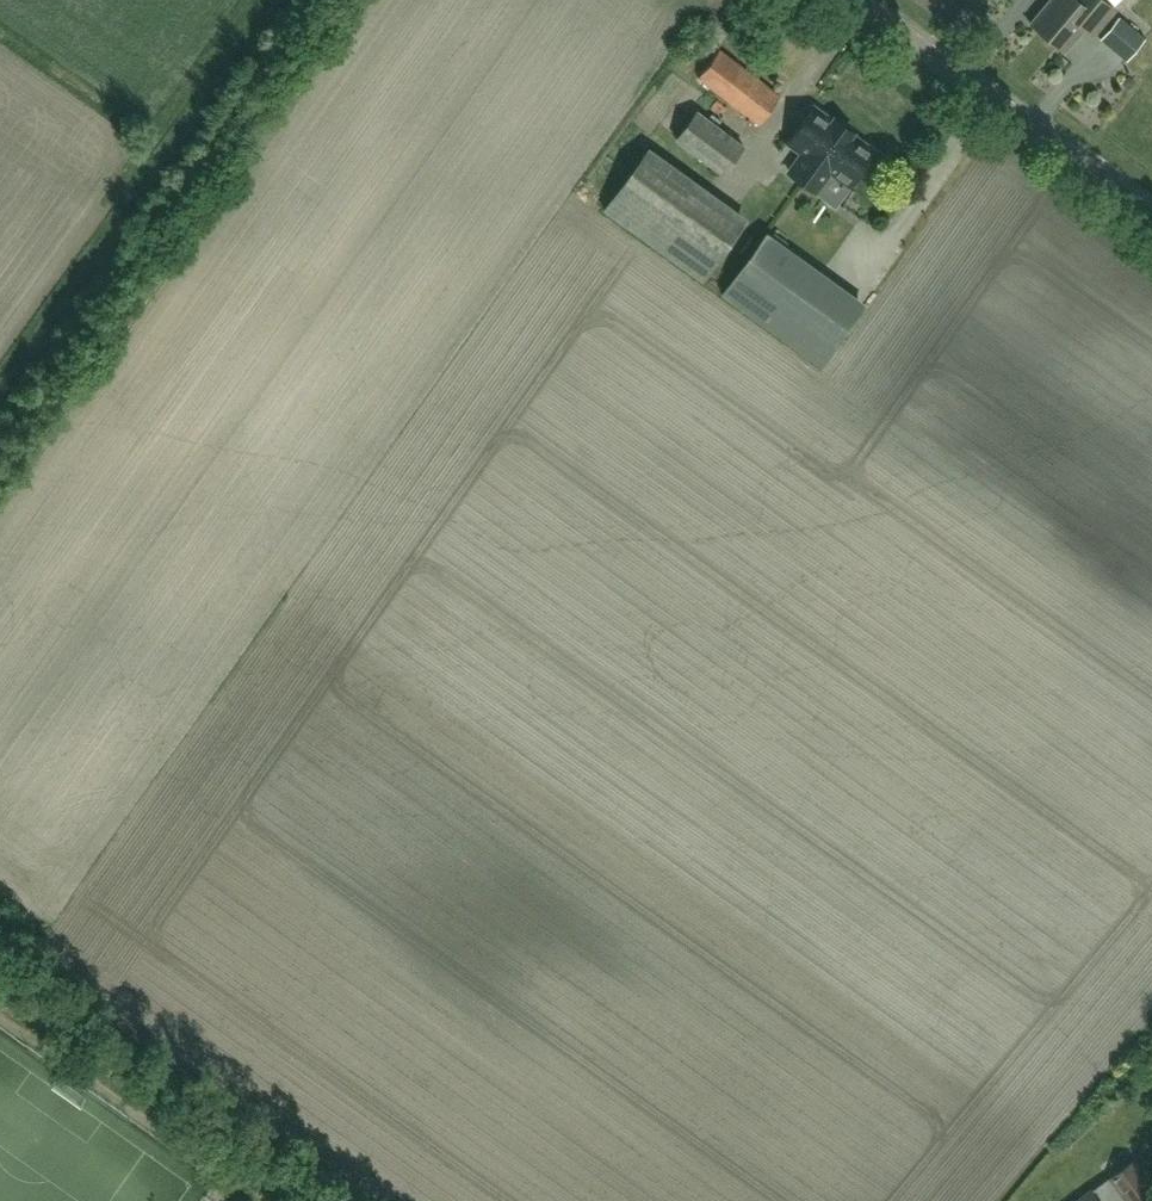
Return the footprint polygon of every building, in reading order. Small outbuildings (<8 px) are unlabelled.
[(1085,6),(1090,0),(1047,0),(1028,23),(1047,38),(1078,1),(1085,6)] [(1103,0),(1090,0),(1085,6),(1078,1),(1047,38),(1063,51),(1084,26),(1093,33),(1113,8),(1103,0)] [(1126,61),(1144,38),(1118,17),(1100,39),(1126,61)] [(759,124),(781,95),(720,49),(698,78),(759,124)] [(814,108),(789,143),(803,153),(789,173),(816,192),(830,173),(849,187),(875,152),(851,135),(853,133),(835,119),(833,122),(814,108)] [(697,112),(693,118),(676,141),(722,174),(743,145),(697,112)] [(744,223),(646,152),(604,210),(702,282),(744,223)] [(721,294),(776,334),(818,276),(762,236),(721,294)] [(1111,1177),(1129,1200),(1151,1200),(1151,1177),(1137,1157),(1111,1177)] [(1094,1190),(1079,1200),(1102,1200),(1094,1190)]
